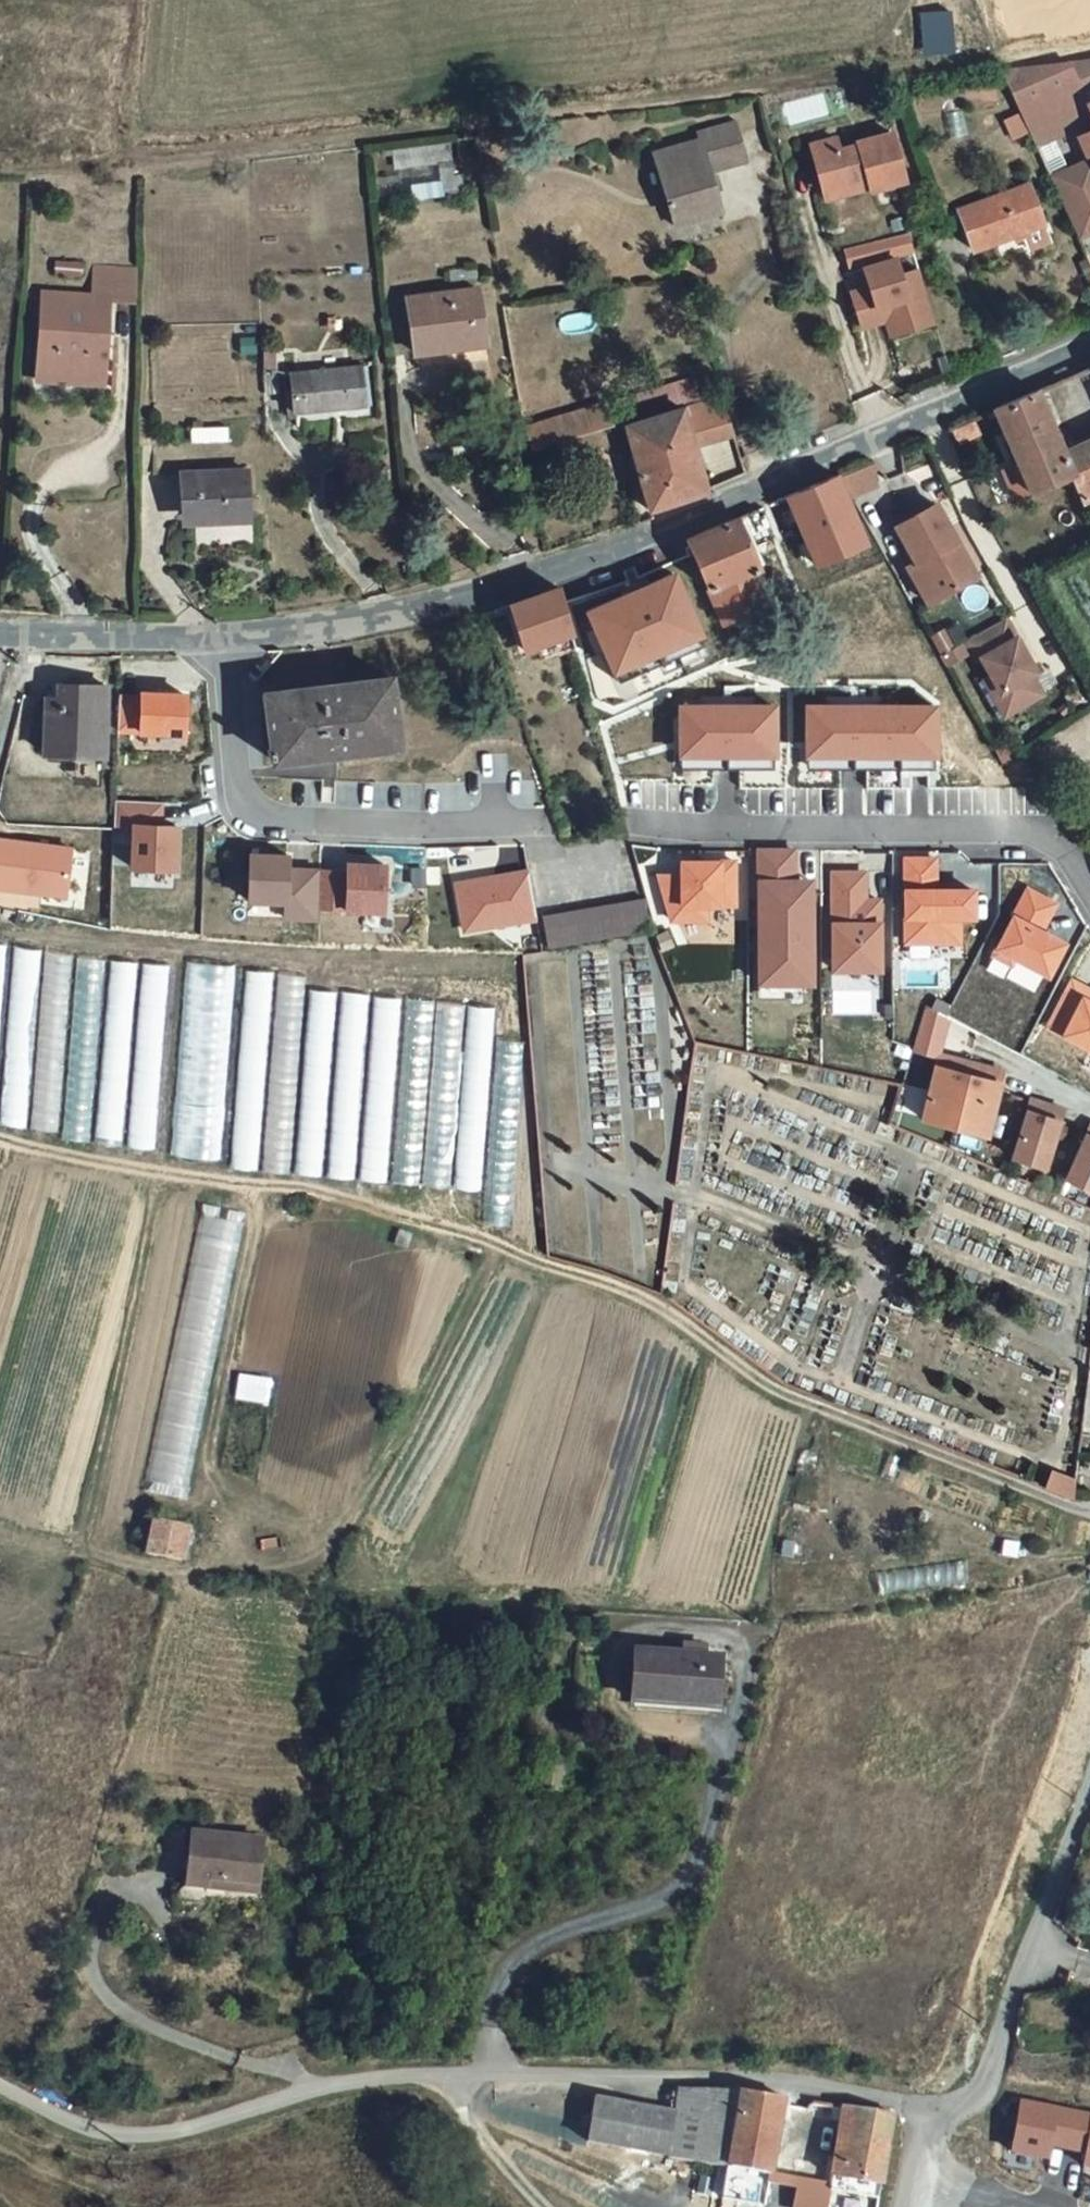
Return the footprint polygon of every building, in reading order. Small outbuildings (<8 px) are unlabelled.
[(919,52),(951,50),(949,5),(917,6),(919,52)] [(1072,106),(1089,99),(1089,59),(1050,64),(1072,106)] [(1072,106),(1050,64),(1001,69),(1038,150),(1057,140),(1082,127),(1072,106)] [(1072,106),(1082,127),(1089,142),(1089,99),(1072,106)] [(702,178),(724,172),(710,128),(689,134),(693,148),(649,161),(667,222),(711,207),(702,178)] [(839,135),(811,142),(822,183),(823,182),(848,176),(851,188),(871,183),(873,189),(905,180),(891,130),(859,139),(861,146),(843,151),(839,135)] [(402,201),(461,190),(458,172),(454,173),(448,139),(392,149),(402,201)] [(1057,140),(1038,150),(1046,167),(1065,156),(1057,140)] [(1053,176),(1080,238),(1089,234),(1089,176),(1084,162),(1053,176)] [(848,176),(823,182),(827,195),(851,188),(848,176)] [(1030,182),(957,210),(971,249),(1044,221),(1030,182)] [(861,270),(894,259),(911,253),(906,236),(845,252),(850,270),(861,270)] [(868,289),(850,295),(862,329),(886,320),(889,331),(915,322),(907,298),(925,292),(917,268),(899,275),(894,259),(861,270),(868,289)] [(87,295),(41,292),(38,347),(36,381),(44,382),(65,383),(103,384),(104,376),(109,296),(136,297),(137,272),(89,269),(87,295)] [(411,300),(418,352),(436,350),(485,345),(484,336),(478,292),(411,300)] [(915,322),(889,331),(891,336),(935,320),(925,292),(907,298),(915,322)] [(368,409),(366,370),(295,374),(297,413),(368,409)] [(688,374),(615,399),(621,419),(695,396),(688,374)] [(1013,402),(997,409),(1035,489),(1075,472),(1065,449),(1039,391),(1013,402)] [(720,395),(679,408),(689,438),(731,425),(720,395)] [(609,423),(602,403),(525,428),(530,448),(609,423)] [(679,408),(623,426),(649,508),(652,507),(707,489),(689,438),(679,408)] [(949,426),(956,442),(977,433),(970,417),(949,426)] [(1065,449),(1075,472),(1089,465),(1089,438),(1065,449)] [(245,518),(244,465),(178,467),(179,515),(195,515),(196,519),(245,518)] [(802,491),(788,497),(819,573),(842,563),(838,555),(866,543),(839,476),(802,491)] [(986,492),(978,496),(984,511),(993,507),(986,492)] [(922,558),(942,594),(978,573),(937,502),(898,525),(918,560),(922,558)] [(726,522),(689,536),(722,622),(774,602),(739,517),(726,522)] [(931,601),(942,594),(922,558),(918,560),(910,565),(931,601)] [(624,592),(586,609),(615,674),(704,634),(675,569),(624,592)] [(559,586),(510,603),(525,650),(572,631),(559,586)] [(1009,616),(969,639),(980,659),(985,656),(995,673),(1016,709),(1046,692),(1035,673),(1040,670),(1009,616)] [(400,742),(392,672),(265,689),(274,758),(400,742)] [(1009,713),(1016,709),(995,673),(988,676),(1009,713)] [(101,759),(106,689),(61,686),(59,705),(48,705),(45,756),(101,759)] [(123,734),(186,736),(187,697),(124,695),(123,734)] [(808,701),(808,758),(853,758),(937,758),(937,701),(808,701)] [(678,703),(679,758),(727,757),(777,757),(776,702),(678,703)] [(133,827),(132,870),(178,871),(179,830),(161,830),(162,804),(118,803),(118,826),(133,827)] [(65,898),(72,851),(0,841),(0,888),(65,898)] [(798,848),(757,848),(757,989),(815,989),(815,882),(798,882),(798,848)] [(252,856),(251,905),(285,906),(284,920),(318,921),(320,870),(290,869),(291,857),(252,856)] [(937,858),(904,858),(903,945),(962,946),(962,920),(976,920),(976,892),(937,892),(937,858)] [(681,875),(656,875),(671,923),(708,923),(708,909),(738,909),(738,860),(681,860),(681,875)] [(350,866),(348,911),(384,912),(386,868),(350,866)] [(455,882),(464,932),(534,920),(526,870),(455,882)] [(866,873),(832,873),(832,973),(882,973),(882,901),(866,901),(866,873)] [(1050,979),(1068,945),(1044,932),(1060,902),(1027,884),(987,957),(1012,970),(1017,961),(1050,979)] [(538,916),(544,947),(647,929),(641,898),(538,916)] [(26,1131),(41,950),(15,948),(0,1120),(0,1129),(26,1131)] [(31,1133),(58,1135),(73,954),(46,952),(31,1133)] [(62,1139),(88,1142),(104,960),(77,958),(62,1139)] [(170,1156),(221,1160),(236,966),(186,962),(170,1156)] [(95,1144),(122,1146),(137,965),(111,963),(95,1144)] [(128,1146),(155,1148),(171,967),(144,964),(128,1146)] [(230,1170),(257,1172),(273,973),(246,970),(230,1170)] [(261,1173),(288,1175),(305,975),(278,973),(261,1173)] [(1047,1025),(1089,1048),(1089,987),(1072,978),(1047,1025)] [(295,1173),(321,1176),(337,994),(310,992),(295,1173)] [(327,1177),(354,1179),(369,998),(343,996),(327,1177)] [(359,1179),(385,1181),(401,1000),(374,998),(359,1179)] [(391,1181),(418,1184),(433,1002),(407,1000),(391,1181)] [(422,1186),(449,1188),(464,1007),(438,1004),(422,1186)] [(453,1189),(480,1192),(496,1010),(469,1008),(453,1189)] [(950,1020),(927,1009),(914,1052),(938,1058),(950,1020)] [(482,1220),(509,1222),(524,1041),(498,1039),(482,1220)] [(938,1058),(935,1069),(951,1073),(954,1062),(938,1058)] [(951,1073),(935,1069),(922,1122),(987,1138),(1003,1074),(999,1073),(954,1062),(951,1073)] [(1031,1105),(1027,1117),(1043,1122),(1046,1110),(1031,1105)] [(1043,1122),(1027,1117),(1013,1162),(1045,1172),(1062,1115),(1046,1110),(1043,1122)] [(1085,1133),(1065,1177),(1089,1189),(1089,1136),(1085,1133)] [(143,1477),(188,1487),(244,1223),(199,1214),(143,1477)] [(266,1402),(268,1375),(235,1373),(233,1400),(266,1402)] [(155,1518),(148,1551),(174,1556),(182,1558),(190,1527),(155,1518)] [(1005,1554),(1018,1556),(1020,1542),(1007,1540),(1005,1554)] [(878,1572),(880,1592),(966,1582),(964,1562),(878,1572)] [(633,1651),(629,1704),(713,1708),(717,1658),(633,1651)] [(252,1906),(259,1842),(188,1835),(178,1918),(210,1923),(212,1902),(252,1906)] [(733,2098),(674,2090),(674,2108),(667,2153),(666,2163),(724,2171),(733,2098)] [(587,2141),(667,2153),(674,2108),(594,2096),(587,2141)] [(776,2102),(733,2098),(724,2171),(765,2179),(767,2169),(778,2105),(776,2102)] [(1077,2111),(1022,2101),(1013,2148),(1048,2155),(1051,2141),(1071,2145),(1077,2111)] [(846,2109),(836,2107),(828,2153),(838,2155),(846,2109)] [(890,2116),(846,2109),(838,2155),(828,2153),(826,2164),(819,2163),(816,2177),(814,2189),(826,2191),(833,2181),(878,2188),(890,2116)] [(1071,2145),(1089,2148),(1087,2163),(1089,2164),(1089,2114),(1077,2111),(1071,2145)] [(767,2169),(765,2179),(798,2185),(794,2206),(823,2206),(826,2191),(814,2189),(816,2177),(767,2169)]
